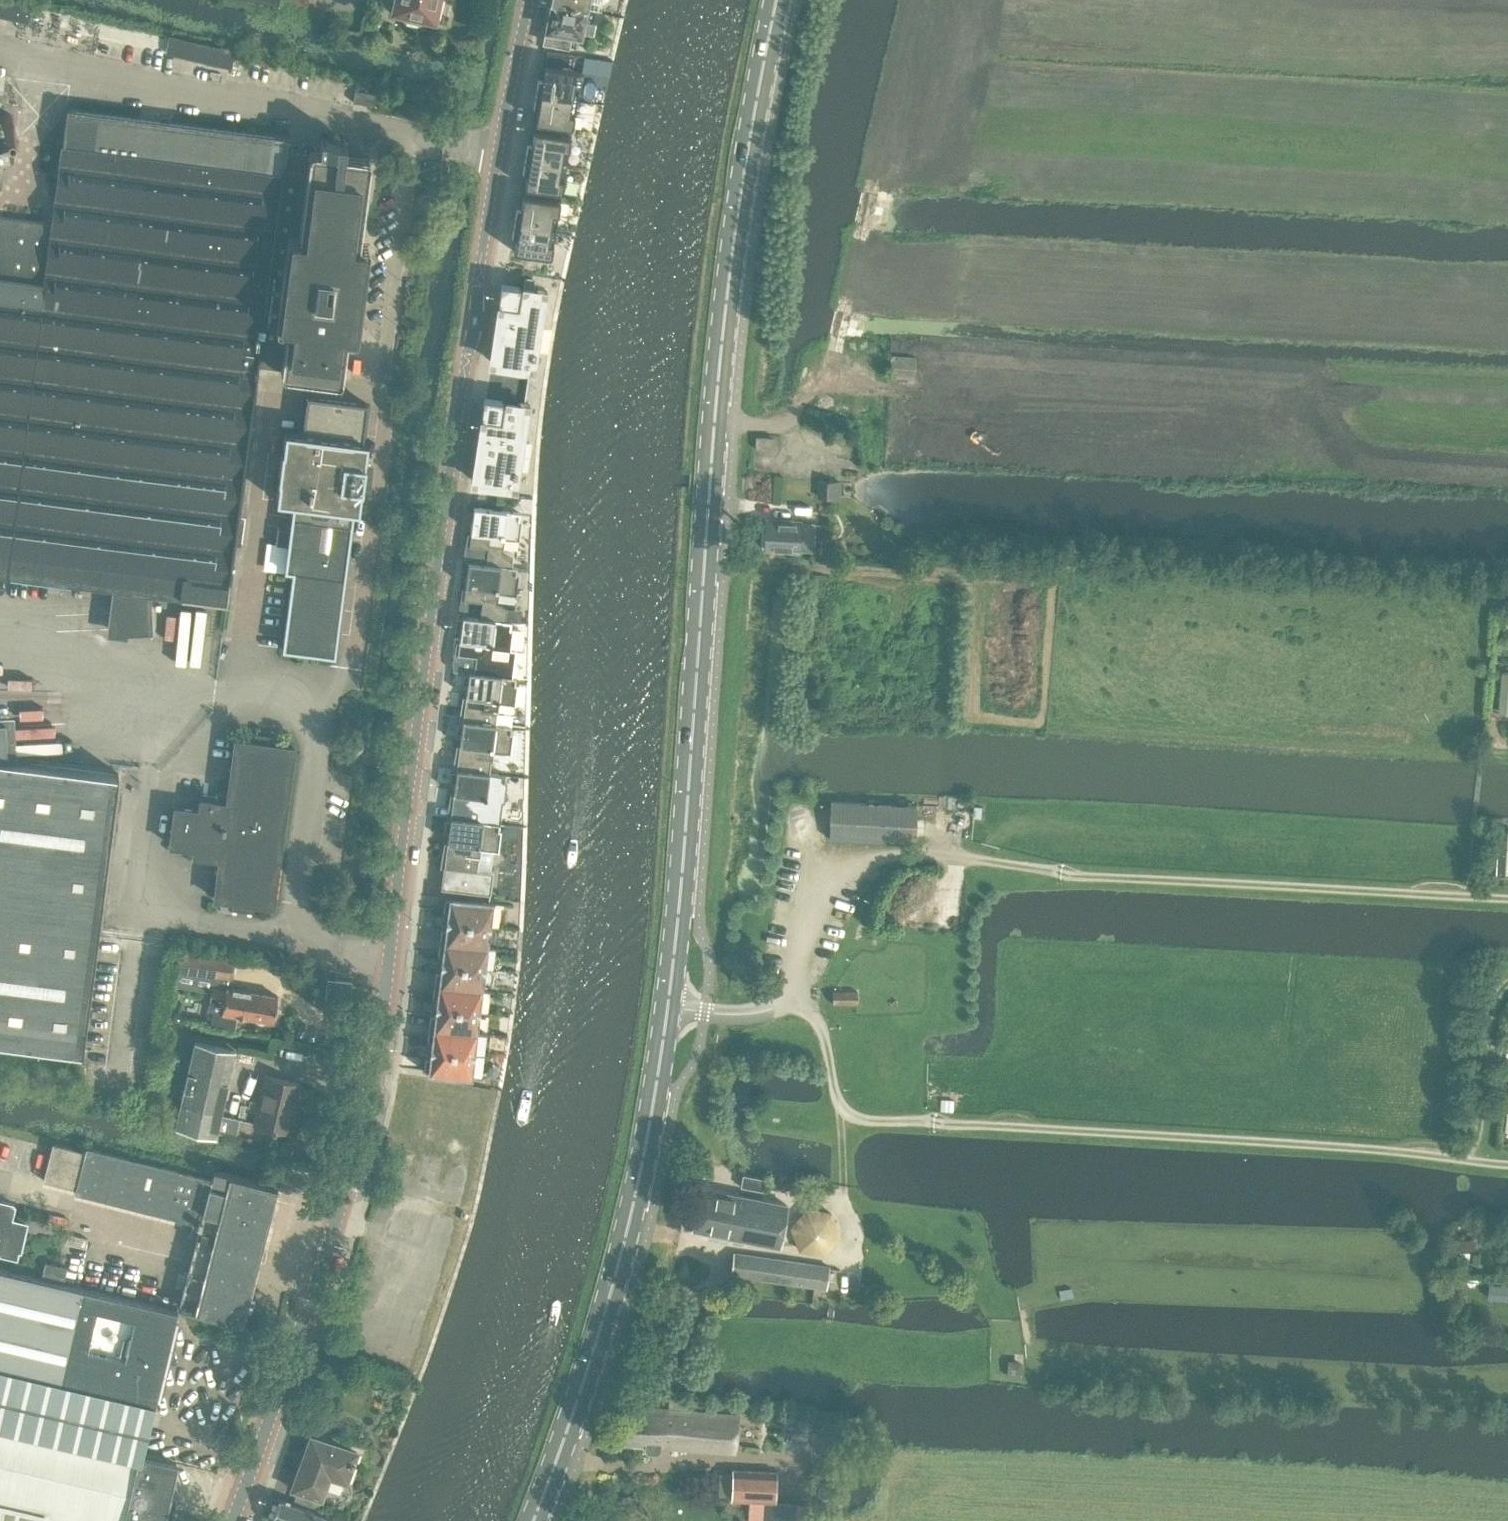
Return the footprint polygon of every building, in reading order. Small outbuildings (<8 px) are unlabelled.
[(26,21),(30,4),(9,0),(0,0),(0,16),(26,21)] [(394,10),(406,12),(404,19),(420,22),(421,16),(433,18),(437,0),(396,0),(394,10)] [(553,2),(586,8),(588,0),(599,2),(603,1),(605,0),(554,0),(553,2)] [(553,2),(545,41),(568,47),(571,33),(581,35),(581,31),(593,34),(596,23),(583,20),(586,8),(553,2)] [(368,13),(364,29),(377,31),(380,15),(368,13)] [(171,36),(167,53),(229,67),(233,50),(171,36)] [(546,49),(541,78),(537,78),(535,92),(576,99),(581,71),(572,69),(574,54),(546,49)] [(374,105),(376,93),(355,89),(353,101),(374,105)] [(572,127),(576,99),(535,92),(533,107),(537,107),(534,121),(572,127)] [(67,108),(62,146),(282,175),(286,149),(287,136),(67,108)] [(16,121),(16,119),(15,118),(15,117),(14,115),(13,114),(12,114),(11,113),(9,112),(8,112),(7,112),(5,112),(4,113),(3,114),(2,114),(1,115),(0,117),(0,125),(1,126),(2,127),(3,128),(4,128),(5,129),(7,129),(8,129),(9,129),(11,128),(12,128),(13,127),(14,126),(15,125),(15,123),(16,122),(16,121)] [(524,157),(566,164),(571,136),(533,129),(531,143),(527,143),(524,157)] [(282,175),(257,364),(335,375),(340,335),(355,337),(368,244),(353,242),(364,160),(342,157),(344,141),(319,137),(317,153),(286,149),(282,175)] [(2,155),(3,155),(4,155),(5,155),(6,155),(7,155),(8,155),(9,154),(10,153),(10,152),(11,152),(11,151),(11,150),(11,148),(11,147),(11,146),(10,146),(9,145),(9,144),(7,143),(5,143),(4,143),(4,140),(0,140),(0,171),(2,155)] [(112,588),(150,593),(226,603),(234,541),(240,542),(243,520),(237,519),(257,364),(282,175),(62,146),(52,222),(0,216),(0,574),(112,588)] [(561,192),(566,164),(524,157),(522,171),(526,172),(524,186),(561,192)] [(514,222),(555,228),(560,200),(523,194),(520,208),(516,207),(514,222)] [(550,257),(555,228),(514,222),(511,236),(516,237),(513,250),(550,257)] [(500,304),(497,324),(541,330),(542,323),(539,322),(544,292),(521,289),(521,287),(520,287),(502,284),(499,302),(498,303),(500,304)] [(497,324),(492,361),(531,367),(533,355),(535,355),(536,349),(535,349),(535,347),(538,348),(541,330),(497,324)] [(913,376),(914,355),(889,354),(888,375),(913,376)] [(362,440),(366,404),(307,396),(302,434),(285,431),(278,480),(279,480),(276,500),(293,502),(284,569),(292,570),(282,647),(333,654),(352,510),(357,510),(366,441),(362,440)] [(483,418),(480,437),(524,443),(524,439),(520,439),(525,405),(504,402),(504,400),(503,400),(503,401),(485,398),(482,416),(481,416),(481,417),(483,418)] [(771,449),(771,437),(755,436),(754,448),(771,449)] [(480,437),(473,480),(513,486),(515,475),(516,475),(517,468),(519,469),(524,443),(480,437)] [(837,496),(837,495),(838,481),(818,480),(817,495),(837,496)] [(511,566),(513,554),(501,547),(503,535),(513,536),(513,538),(518,539),(521,520),(519,519),(520,512),(473,506),(470,534),(468,534),(466,544),(487,547),(485,562),(485,563),(511,566)] [(811,548),(812,522),(765,520),(764,546),(811,548)] [(485,563),(485,562),(468,560),(464,588),(462,588),(461,598),(481,601),(479,617),(505,621),(505,620),(507,608),(496,602),(497,589),(510,591),(509,593),(515,593),(517,574),(516,574),(517,566),(511,566),(485,563)] [(455,653),(453,668),(468,670),(474,671),(474,672),(500,675),(500,674),(511,676),(515,649),(509,648),(512,628),(510,628),(511,621),(505,620),(505,621),(479,617),(462,615),(458,642),(456,642),(455,653)] [(474,672),(474,671),(468,670),(465,697),(463,697),(462,707),(464,708),(462,719),(495,724),(495,723),(498,700),(509,701),(508,703),(514,703),(516,684),(514,684),(515,676),(511,676),(500,674),(500,675),(474,672)] [(1500,711),(1507,711),(1507,671),(1503,671),(1500,711)] [(511,725),(495,723),(495,724),(462,719),(459,746),(457,745),(455,756),(458,756),(456,768),(489,772),(492,748),(504,750),(504,751),(510,752),(512,733),(510,733),(511,725)] [(82,1051),(86,1017),(117,774),(6,760),(4,721),(0,722),(0,1041),(82,1051)] [(272,904),(293,746),(273,743),(274,736),(255,733),(253,741),(234,738),(227,793),(216,791),(215,799),(200,798),(199,808),(174,805),(169,843),(194,847),(192,854),(219,857),(214,897),(233,899),(232,907),(252,909),(252,902),(272,904)] [(505,774),(489,772),(456,768),(453,794),(451,794),(449,805),(451,805),(450,817),(482,821),(483,820),(486,797),(498,798),(498,800),(503,801),(506,782),(504,781),(505,774)] [(914,841),(916,804),(830,800),(829,837),(914,841)] [(499,822),(483,820),(482,821),(450,817),(447,843),(444,843),(443,853),(445,853),(444,866),(443,866),(441,887),(490,893),(492,871),(476,869),(479,845),(492,847),(492,849),(497,849),(500,830),(498,830),(499,822)] [(447,920),(488,925),(491,902),(444,897),(443,910),(448,911),(447,920)] [(486,946),(488,925),(447,920),(446,928),(441,928),(439,941),(486,946)] [(483,968),(486,946),(439,941),(438,953),(443,954),(442,963),(483,968)] [(179,951),(171,986),(210,992),(211,984),(225,987),(226,985),(231,959),(179,951)] [(480,990),(483,968),(442,963),(441,972),(435,971),(434,984),(480,990)] [(210,997),(208,1009),(212,1009),(210,1024),(233,1029),(236,1015),(256,1018),(272,1021),(272,1017),(275,1006),(277,995),(226,985),(225,987),(211,984),(210,992),(209,997),(210,997)] [(478,1011),(480,990),(434,984),(432,997),(438,997),(437,1006),(478,1011)] [(833,1003),(857,1003),(857,990),(832,990),(833,1003)] [(475,1033),(478,1011),(437,1006),(436,1015),(430,1014),(429,1027),(475,1033)] [(473,1055),(475,1033),(429,1027),(427,1040),(433,1041),(432,1049),(473,1055)] [(194,1042),(174,1129),(213,1138),(234,1051),(194,1042)] [(470,1077),(473,1055),(432,1049),(431,1058),(425,1058),(423,1071),(470,1077)] [(288,1132),(299,1085),(264,1076),(253,1124),(288,1132)] [(198,1225),(188,1265),(178,1306),(241,1322),(276,1187),(212,1171),(210,1179),(86,1147),(85,1151),(52,1143),(43,1180),(76,1188),(74,1192),(195,1223),(195,1224),(198,1225)] [(282,1145),(279,1157),(283,1158),(290,1160),(293,1148),(282,1145)] [(762,1190),(764,1178),(742,1174),(740,1186),(762,1190)] [(692,1228),(709,1232),(708,1236),(725,1240),(726,1235),(778,1245),(786,1203),(700,1187),(692,1228)] [(16,1259),(17,1259),(18,1251),(26,1221),(12,1218),(10,1217),(13,1204),(13,1202),(0,1199),(0,1255),(16,1259)] [(1476,1238),(1459,1239),(1459,1252),(1476,1251),(1476,1238)] [(826,1287),(829,1264),(734,1252),(731,1274),(826,1287)] [(66,1266),(45,1261),(42,1273),(63,1278),(66,1266)] [(178,1310),(0,1268),(0,1371),(154,1407),(178,1310)] [(1489,1299),(1507,1301),(1507,1286),(1490,1284),(1489,1299)] [(1022,1360),(1009,1359),(1008,1375),(1020,1375),(1022,1360)] [(738,1412),(687,1409),(688,1399),(669,1398),(668,1407),(653,1405),(653,1407),(625,1405),(622,1443),(645,1445),(645,1447),(648,1451),(657,1452),(659,1448),(659,1446),(734,1451),(738,1412)] [(45,1513),(79,1520),(126,1520),(141,1455),(141,1454),(0,1421),(0,1520),(43,1520),(45,1513)] [(344,1482),(355,1453),(309,1436),(291,1488),(297,1490),(292,1504),(316,1512),(329,1477),(344,1482)] [(126,1520),(162,1520),(175,1463),(141,1455),(126,1520)] [(753,1499),(752,1520),(807,1520),(808,1502),(772,1501),(774,1471),(731,1468),(731,1473),(729,1496),(729,1498),(753,1499)] [(719,1472),(717,1495),(729,1496),(731,1473),(719,1472)] [(277,1520),(320,1520),(322,1517),(278,1500),(271,1519),(277,1520)]
